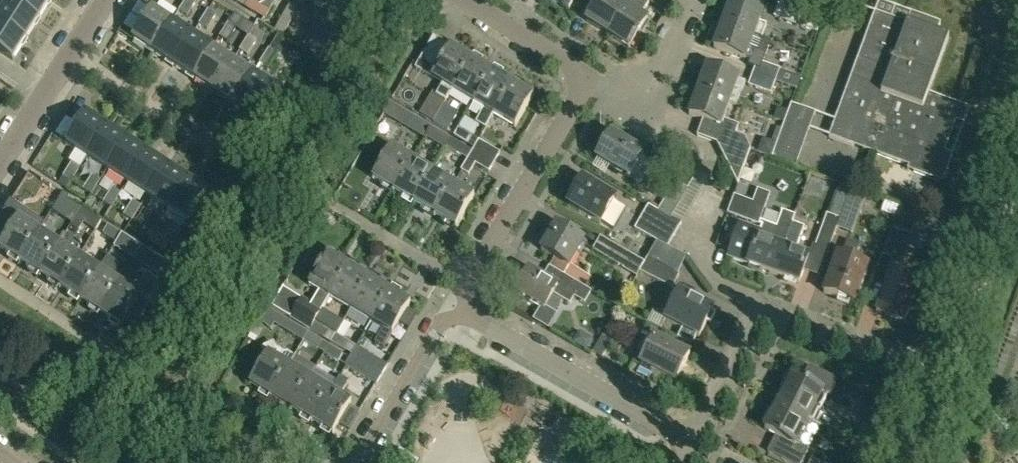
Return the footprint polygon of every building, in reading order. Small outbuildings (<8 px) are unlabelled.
[(0,14),(0,22),(27,39),(40,19),(10,0),(9,0),(0,14)] [(40,19),(52,0),(10,0),(40,19)] [(193,0),(186,0),(178,11),(187,17),(196,2),(193,0)] [(261,5),(269,10),(275,0),(264,0),(261,5)] [(301,48),(321,60),(349,12),(330,1),(330,0),(313,0),(325,7),(301,48)] [(629,0),(597,0),(586,19),(608,32),(629,0)] [(608,32),(629,46),(647,17),(637,11),(643,0),(629,0),(608,32)] [(722,22),(761,37),(766,23),(759,20),(763,10),(735,0),(731,0),(722,22)] [(273,31),(281,36),(297,9),(289,4),(273,31)] [(774,16),(818,32),(822,21),(779,5),(774,16)] [(154,51),(173,21),(152,7),(133,38),(154,51)] [(209,10),(199,24),(207,30),(217,15),(209,10)] [(846,90),(829,136),(909,165),(915,167),(913,171),(942,182),(952,155),(945,152),(956,121),(962,105),(928,92),(948,37),(936,33),(940,23),(920,15),(917,25),(907,22),(907,23),(874,11),(857,59),(861,61),(849,92),(846,90)] [(154,51),(174,64),(193,34),(173,21),(154,51)] [(0,22),(0,51),(13,60),(27,39),(0,22)] [(761,37),(722,22),(713,47),(745,59),(745,58),(752,60),(755,52),(765,55),(770,40),(761,37)] [(229,23),(220,37),(228,42),(237,28),(229,23)] [(243,33),(248,37),(249,36),(253,29),(248,25),(243,33)] [(193,34),(174,64),(194,77),(213,46),(193,34)] [(249,36),(240,50),(248,56),(257,41),(249,36)] [(445,100),(452,89),(470,58),(460,51),(463,47),(453,41),(450,45),(431,76),(442,83),(436,94),(445,100)] [(234,59),(213,46),(194,77),(214,90),(234,59)] [(269,49),(260,63),(269,69),(278,55),(269,49)] [(452,89),(473,101),(492,70),(470,58),(452,89)] [(214,90),(235,103),(254,72),(234,59),(214,90)] [(753,72),(776,81),(780,69),(758,61),(753,72)] [(707,65),(698,90),(729,102),(737,104),(742,89),(743,89),(746,82),(737,79),(738,77),(707,65)] [(493,113),(494,114),(512,82),(492,70),(473,101),(484,107),(476,121),(485,127),(493,113)] [(255,116),(275,86),(254,72),(235,103),(255,116)] [(776,81),(753,72),(749,85),(771,94),(776,81)] [(533,95),(512,82),(494,114),(515,126),(533,95)] [(723,118),(729,102),(698,90),(689,113),(725,126),(719,143),(717,142),(738,183),(751,148),(749,148),(744,136),(736,133),(739,124),(723,118)] [(796,166),(816,112),(792,103),(772,157),(796,166)] [(67,143),(87,156),(106,126),(86,113),(67,143)] [(425,123),(411,115),(406,122),(420,131),(425,123)] [(434,123),(448,132),(452,124),(438,116),(434,123)] [(127,139),(106,126),(87,156),(107,169),(127,139)] [(446,135),(432,127),(427,135),(441,143),(446,135)] [(474,148),(479,140),(459,128),(454,136),(474,148)] [(641,155),(643,152),(610,132),(596,156),(629,176),(630,174),(640,181),(651,161),(641,155)] [(107,169),(127,182),(147,152),(127,139),(107,169)] [(466,148),(452,139),(447,147),(462,156),(466,148)] [(479,140),(474,148),(496,161),(501,153),(479,140)] [(373,176),(393,189),(412,157),(391,145),(373,176)] [(489,172),(496,161),(474,148),(461,170),(469,175),(475,164),(489,172)] [(167,165),(147,152),(127,182),(148,195),(167,165)] [(414,201),(433,170),(412,157),(393,189),(414,201)] [(72,182),(81,167),(74,162),(64,177),(72,182)] [(188,178),(167,165),(148,195),(168,208),(188,178)] [(414,201),(435,213),(453,182),(433,170),(414,201)] [(92,195),(101,180),(94,175),(84,190),(92,195)] [(208,191),(188,178),(168,208),(188,221),(208,191)] [(613,199),(614,196),(583,178),(568,203),(600,221),(600,220),(613,228),(626,207),(613,199)] [(456,226),(474,195),(453,182),(435,213),(456,226)] [(676,182),(659,211),(671,218),(688,189),(676,182)] [(827,214),(815,247),(828,251),(836,228),(851,187),(840,184),(829,215),(827,214)] [(851,187),(836,228),(852,233),(866,193),(851,187)] [(112,208),(121,193),(114,188),(105,203),(112,208)] [(757,189),(752,202),(734,195),(728,214),(759,225),(770,194),(757,189)] [(69,200),(70,198),(64,193),(57,204),(52,210),(59,215),(69,200)] [(20,260),(39,230),(45,221),(12,200),(6,209),(19,217),(0,247),(20,260)] [(132,220),(142,206),(134,201),(125,216),(132,220)] [(691,226),(701,210),(687,201),(677,218),(691,226)] [(635,228),(657,241),(671,218),(659,211),(649,205),(635,228)] [(901,208),(894,228),(911,234),(915,224),(938,232),(942,222),(918,214),(901,208)] [(102,222),(89,213),(84,221),(97,229),(102,222)] [(153,233),(162,219),(154,214),(145,229),(153,233)] [(747,263),(773,273),(792,221),(779,216),(770,240),(758,236),(760,230),(739,223),(727,255),(747,262),(747,263)] [(805,225),(792,221),(773,273),(799,282),(809,254),(796,250),(805,225)] [(550,266),(575,281),(586,287),(592,277),(570,264),(584,240),(555,223),(540,249),(555,258),(550,266)] [(122,235),(109,226),(104,234),(117,242),(122,235)] [(173,246),(182,232),(175,227),(165,242),(173,246)] [(40,273),(60,243),(39,230),(20,260),(40,273)] [(640,271),(645,263),(601,237),(593,250),(624,268),(623,269),(636,277),(640,271)] [(121,248),(136,257),(142,247),(127,238),(121,248)] [(854,303),(868,264),(853,259),(859,244),(847,240),(842,255),(837,253),(823,292),(854,303)] [(657,242),(648,258),(678,274),(687,257),(657,242)] [(40,273),(60,286),(80,256),(60,243),(40,273)] [(167,263),(142,247),(136,257),(160,273),(167,263)] [(119,252),(113,262),(126,270),(132,260),(119,252)] [(312,303),(323,309),(330,296),(349,265),(328,252),(309,284),(320,290),(312,303)] [(81,299),(100,269),(80,256),(60,286),(81,299)] [(645,263),(640,271),(672,288),(680,275),(678,274),(648,258),(645,263)] [(926,293),(916,290),(918,286),(897,278),(902,265),(890,260),(884,278),(888,279),(877,311),(905,321),(910,307),(920,310),(926,293)] [(350,308),(369,277),(349,265),(330,296),(350,308)] [(550,266),(549,265),(542,276),(529,268),(515,291),(544,309),(554,293),(569,303),(574,295),(584,301),(591,290),(586,287),(575,281),(550,266)] [(122,326),(130,313),(140,319),(151,302),(141,296),(141,295),(130,288),(138,274),(129,268),(120,282),(101,312),(122,326)] [(81,299),(101,312),(120,282),(100,269),(81,299)] [(350,308),(371,321),(390,290),(369,277),(350,308)] [(384,347),(392,333),(411,302),(390,290),(371,321),(383,328),(375,342),(384,347)] [(714,308),(679,291),(666,317),(653,311),(647,322),(661,329),(666,318),(683,327),(678,337),(692,344),(697,334),(700,336),(714,308)] [(314,323),(323,309),(312,303),(307,300),(300,302),(290,317),(310,330),(314,323)] [(560,329),(565,317),(549,310),(544,322),(560,329)] [(605,328),(615,334),(619,336),(625,325),(611,318),(605,328)] [(283,329),(304,341),(308,333),(288,321),(283,329)] [(328,331),(314,323),(310,330),(324,338),(328,331)] [(323,342),(308,333),(304,341),(318,349),(323,342)] [(331,342),(346,350),(349,344),(335,335),(331,342)] [(676,382),(690,354),(654,335),(640,363),(676,382)] [(274,343),(265,347),(268,354),(250,384),(271,396),(295,356),(288,352),(284,353),(276,348),(274,343)] [(343,354),(329,346),(325,353),(339,361),(343,354)] [(356,346),(351,355),(373,368),(378,359),(356,346)] [(373,368),(351,355),(345,365),(367,378),(373,368)] [(292,408),(310,377),(290,365),(295,356),(271,396),(292,408)] [(793,375),(779,402),(813,419),(818,410),(820,411),(828,395),(830,397),(838,381),(810,367),(803,380),(793,375)] [(339,395),(348,380),(340,376),(332,390),(331,390),(312,421),(333,433),(351,402),(339,395)] [(292,408),(312,421),(331,390),(310,377),(292,408)] [(813,419),(779,402),(765,429),(776,435),(768,450),(793,462),(801,462),(821,424),(813,419)]
